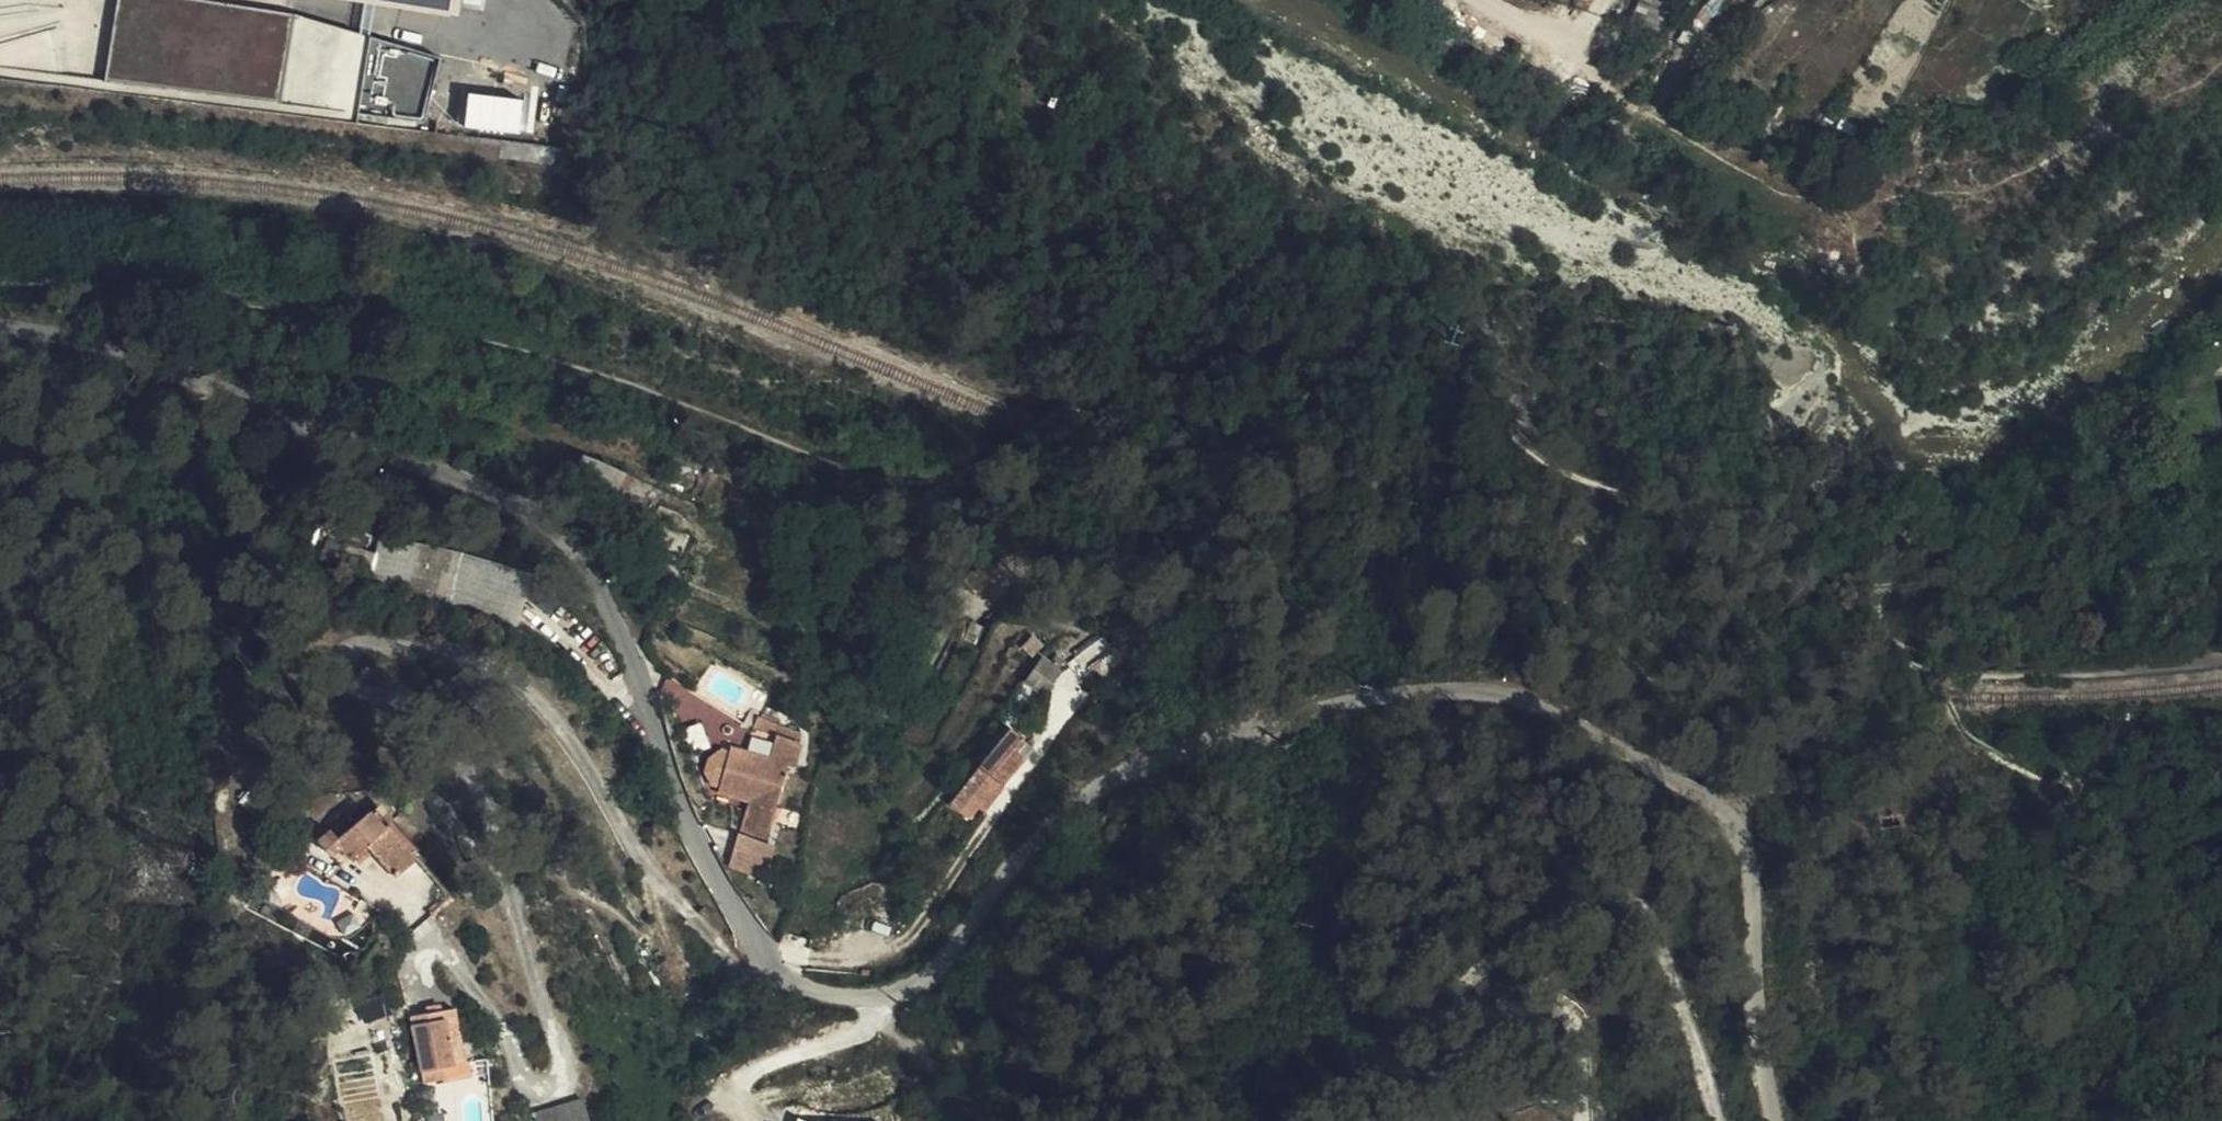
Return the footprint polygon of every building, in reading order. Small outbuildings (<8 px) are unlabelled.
[(230,0),(119,0),(106,79),(426,118),(442,54),(293,9),(230,0)] [(461,9),(463,0),(401,0),(461,9)] [(465,124),(524,131),(528,97),(469,90),(465,124)] [(524,643),(532,609),(459,585),(379,570),(371,604),(445,620),(524,643)] [(1046,690),(1063,665),(1043,652),(1026,677),(1046,690)] [(771,764),(799,776),(799,762),(754,742),(747,756),(770,765),(771,764)] [(789,801),(799,776),(771,764),(770,765),(762,788),(726,773),(722,779),(713,777),(707,782),(703,784),(700,790),(699,797),(701,802),(703,806),(711,810),(709,815),(741,829),(728,860),(750,869),(781,798),(789,801)] [(964,786),(977,772),(970,765),(959,780),(964,786)] [(993,785),(977,772),(964,786),(959,780),(937,802),(935,801),(904,837),(931,859),(940,849),(945,852),(968,828),(960,821),(993,785)] [(372,836),(354,817),(325,844),(318,836),(305,846),(323,867),(333,858),(340,864),(355,850),(418,923),(440,905),(377,833),(372,836)] [(333,858),(323,867),(330,874),(340,864),(333,858)] [(752,873),(727,862),(717,885),(742,895),(752,873)] [(437,1074),(434,1014),(389,1017),(395,1092),(419,1090),(419,1076),(437,1074)] [(585,1095),(537,1109),(540,1120),(592,1120),(585,1095)]
